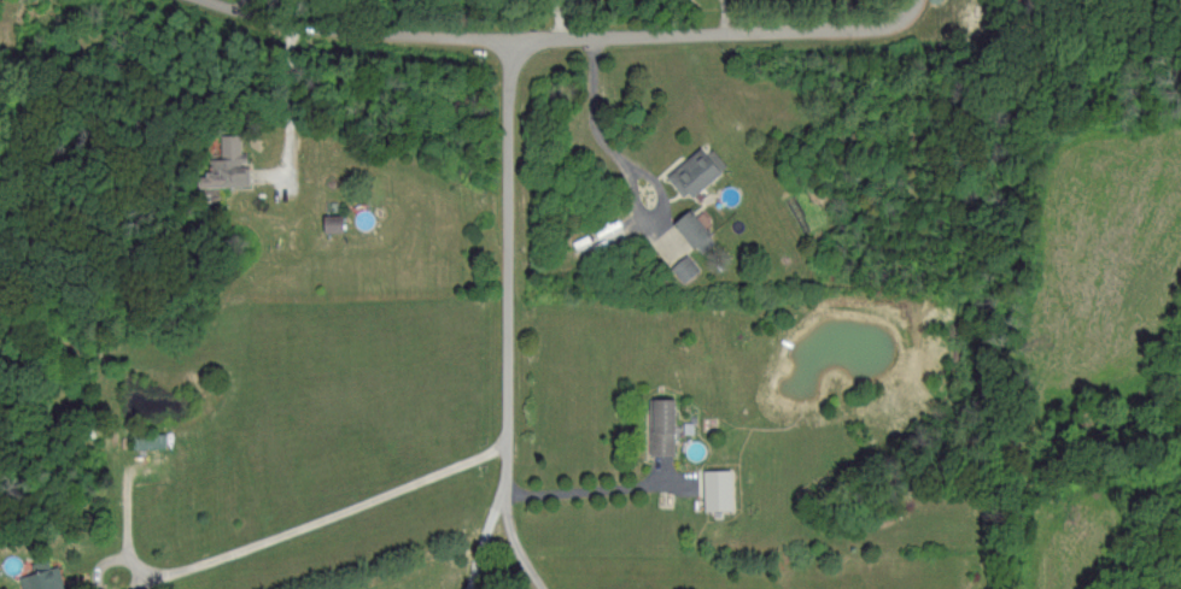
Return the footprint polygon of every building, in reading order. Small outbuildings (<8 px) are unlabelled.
[(217,133),(218,157),(208,157),(209,171),(191,172),(191,185),(245,184),(244,150),(237,151),(237,133),(217,133)] [(684,198),(723,164),(709,148),(700,155),(693,148),(663,174),(684,198)] [(713,240),(681,207),(666,221),(697,254),(713,240)] [(316,214),(317,233),(336,231),(335,213),(316,214)] [(696,269),(682,252),(666,266),(680,282),(696,269)] [(673,397),(646,396),(645,453),(671,453),(673,397)] [(727,508),(726,468),(698,469),(699,509),(727,508)] [(44,565),(44,559),(27,560),(27,573),(23,573),(24,588),(59,588),(58,565),(44,565)]
